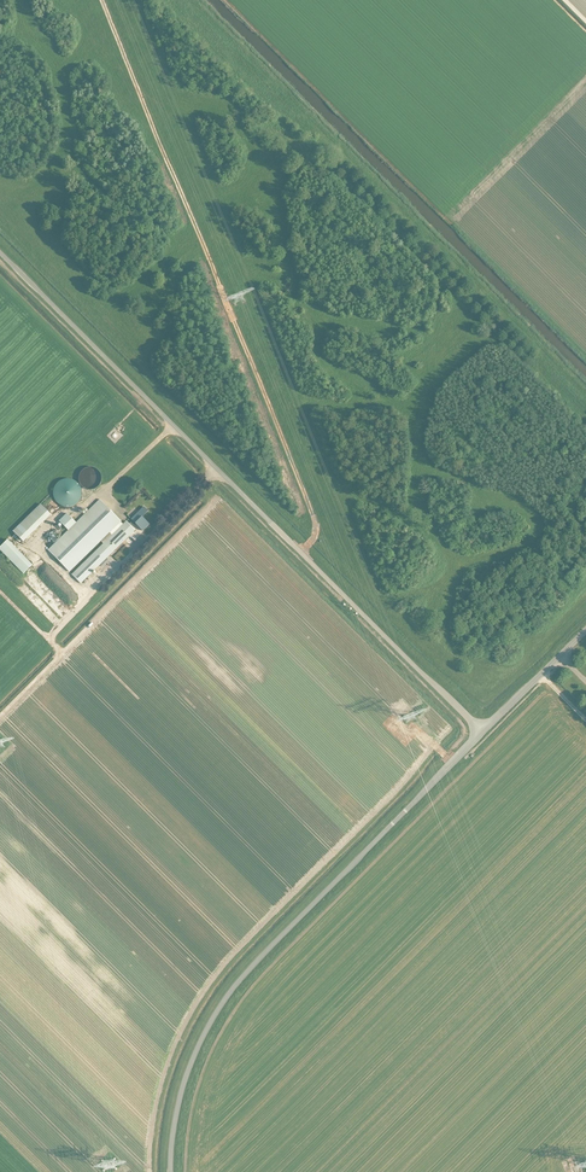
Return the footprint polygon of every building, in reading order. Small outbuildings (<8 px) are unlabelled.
[(98,474),(98,473),(97,472),(96,471),(94,470),(93,469),(92,468),(91,468),(89,468),(88,468),(87,468),(85,468),(84,469),(83,469),(82,470),(81,471),(80,472),(79,472),(78,474),(78,475),(77,476),(77,477),(77,479),(77,481),(77,482),(77,483),(78,485),(79,486),(80,488),(81,489),(83,490),(84,491),(86,491),(87,491),(89,491),(90,491),(92,491),(93,490),(95,489),(96,488),(97,487),(98,486),(99,485),(99,483),(100,482),(100,480),(100,479),(100,478),(100,476),(99,475),(98,474)] [(78,487),(78,486),(76,484),(75,483),(74,482),(72,481),(70,480),(69,480),(67,480),(66,480),(64,480),(62,480),(61,481),(59,481),(58,482),(57,483),(56,484),(55,485),(54,487),(53,488),(53,489),(52,491),(52,493),(52,495),(52,497),(53,498),(54,500),(55,502),(56,503),(57,505),(59,506),(61,507),(63,507),(65,508),(66,508),(68,508),(70,507),(72,507),(74,506),(75,504),(77,503),(78,502),(79,500),(79,498),(80,497),(80,495),(80,493),(80,491),(80,490),(79,488),(78,487)] [(46,551),(67,572),(99,542),(101,545),(70,575),(78,584),(133,532),(131,529),(134,525),(141,532),(148,526),(140,518),(146,513),(142,508),(129,521),(131,522),(127,525),(125,523),(121,526),(119,523),(98,501),(74,524),(65,514),(57,521),(67,531),(46,551)] [(12,532),(22,543),(50,516),(39,505),(12,532)] [(23,574),(31,566),(6,541),(0,547),(0,552),(23,574)]
